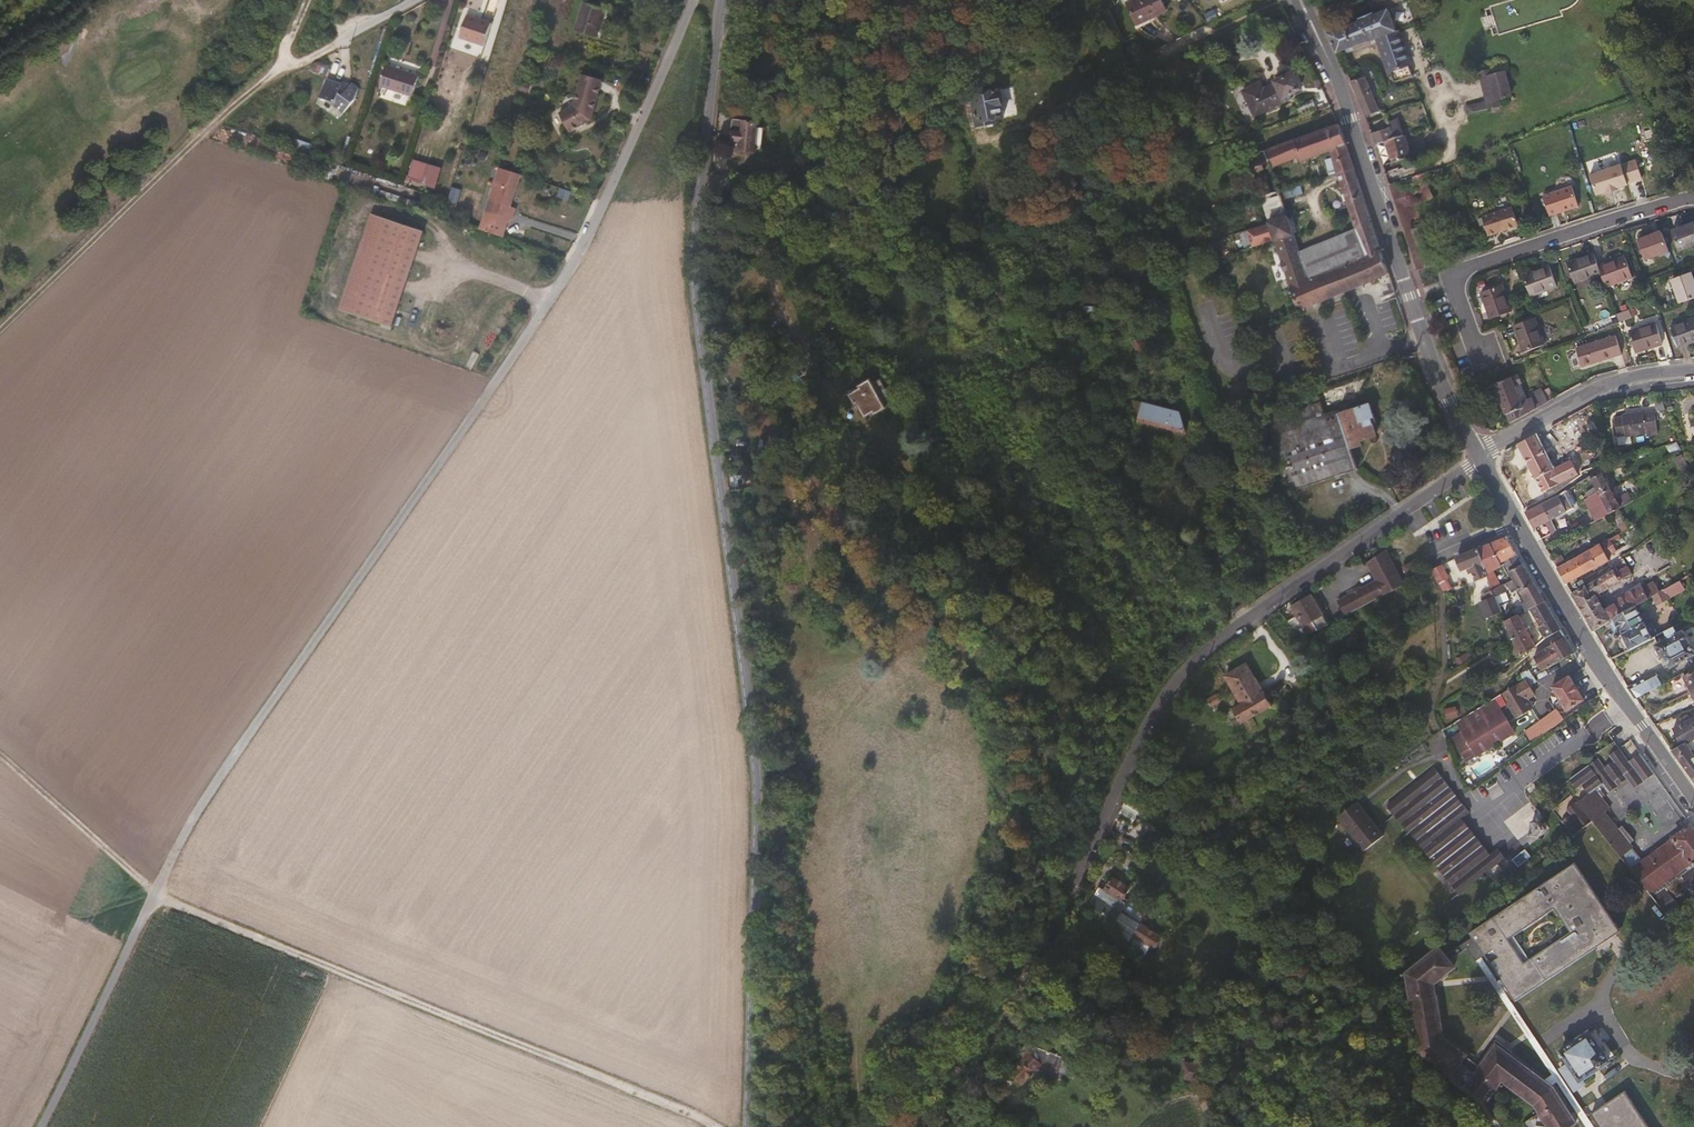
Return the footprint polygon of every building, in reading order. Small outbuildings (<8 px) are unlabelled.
[(608,4),(593,0),(585,0),(577,27),(601,34),(608,4)] [(746,0),(737,0),(735,8),(744,10),(746,0)] [(1164,0),(1137,0),(1130,4),(1140,26),(1170,12),(1164,0)] [(1406,0),(1377,0),(1371,3),(1375,13),(1406,0)] [(1413,76),(1390,10),(1375,17),(1373,14),(1360,19),(1361,22),(1330,35),(1337,53),(1378,38),(1395,84),(1413,76)] [(468,48),(475,24),(462,20),(454,43),(468,48)] [(478,53),(486,29),(475,24),(468,48),(478,53)] [(323,80),(327,68),(316,66),(313,77),(323,80)] [(599,115),(608,74),(588,69),(581,100),(566,109),(577,128),(599,115)] [(575,96),(582,75),(569,70),(566,80),(558,80),(556,89),(575,96)] [(1521,113),(1518,101),(1500,105),(1499,100),(1511,96),(1506,75),(1491,78),(1489,71),(1480,73),(1487,102),(1465,107),(1467,114),(1471,113),(1471,114),(1474,124),(1486,122),(1521,113)] [(1293,100),(1290,95),(1301,90),(1294,76),(1265,91),(1261,84),(1244,93),(1256,118),(1293,100)] [(411,108),(417,89),(412,86),(385,77),(378,96),(411,108)] [(1380,112),(1367,81),(1366,78),(1365,77),(1351,82),(1362,107),(1366,116),(1380,112)] [(339,114),(347,91),(342,89),(343,86),(325,80),(319,96),(327,102),(335,110),(339,114)] [(359,102),(361,88),(348,84),(347,91),(339,114),(352,119),(354,113),(358,115),(359,112),(353,110),(359,102)] [(1004,119),(998,92),(972,98),(979,128),(995,124),(995,121),(1004,119)] [(1318,113),(1315,102),(1298,109),(1301,120),(1318,113)] [(764,152),(766,131),(759,129),(760,125),(747,124),(747,123),(735,121),(732,142),(737,143),(736,153),(756,155),(757,151),(764,152)] [(1372,221),(1340,125),(1334,128),(1248,159),(1261,199),(1270,225),(1299,309),(1390,274),(1382,251),(1372,221)] [(1395,126),(1390,127),(1371,133),(1375,145),(1386,141),(1393,163),(1411,158),(1402,130),(1397,131),(1395,126)] [(407,181),(436,191),(443,170),(414,160),(407,181)] [(1642,180),(1636,161),(1590,176),(1596,196),(1606,193),(1607,194),(1618,191),(1618,189),(1628,186),(1627,185),(1642,180)] [(526,185),(531,170),(504,162),(500,176),(520,183),(526,185)] [(475,180),(475,171),(465,171),(465,180),(475,180)] [(1432,198),(1425,174),(1413,178),(1415,184),(1407,187),(1405,180),(1402,181),(1389,185),(1400,219),(1418,213),(1415,204),(1432,198)] [(513,208),(520,183),(500,176),(492,201),(513,208)] [(727,195),(731,181),(722,178),(720,184),(712,181),(710,190),(727,195)] [(1577,207),(1571,187),(1542,197),(1548,217),(1577,207)] [(458,204),(462,190),(453,188),(449,202),(458,204)] [(557,197),(567,200),(570,192),(560,189),(557,197)] [(1000,200),(996,202),(984,208),(986,213),(998,208),(1003,218),(1007,216),(1000,200)] [(1517,226),(1511,209),(1482,218),(1489,237),(1517,226)] [(394,324),(424,227),(368,210),(338,306),(394,324)] [(1426,237),(1418,213),(1400,219),(1418,270),(1431,266),(1421,240),(1426,237)] [(1671,232),(1678,251),(1693,245),(1693,224),(1671,232)] [(1669,251),(1662,232),(1638,241),(1645,260),(1669,251)] [(1599,267),(1594,253),(1567,263),(1575,283),(1601,274),(1599,267)] [(1632,277),(1625,257),(1599,267),(1601,274),(1606,287),(1632,277)] [(1557,287),(1550,266),(1523,276),(1530,296),(1557,287)] [(1691,273),(1673,280),(1672,280),(1681,303),(1693,298),(1693,281),(1691,273)] [(1511,312),(1501,285),(1481,293),(1491,320),(1511,312)] [(1543,345),(1534,318),(1515,326),(1524,352),(1543,345)] [(1671,328),(1678,347),(1693,341),(1693,319),(1671,328)] [(1662,344),(1657,325),(1630,333),(1636,353),(1662,344)] [(1616,337),(1587,346),(1576,349),(1582,367),(1621,355),(1616,337)] [(1532,398),(1527,400),(1521,384),(1518,375),(1494,385),(1510,424),(1549,402),(1541,388),(1530,394),(1532,398)] [(886,406),(894,401),(883,381),(875,386),(872,382),(857,390),(859,393),(851,397),(857,406),(860,404),(868,418),(872,416),(874,418),(888,410),(886,406)] [(1249,400),(1245,384),(1233,388),(1237,404),(1249,400)] [(1353,449),(1363,446),(1362,442),(1377,437),(1372,420),(1376,418),(1371,404),(1339,415),(1338,412),(1326,416),(1319,397),(1293,406),(1295,413),(1269,421),(1292,493),(1359,470),(1353,449)] [(1177,429),(1180,414),(1134,402),(1130,416),(1140,419),(1137,432),(1173,442),(1177,429)] [(1657,435),(1653,412),(1641,414),(1641,412),(1621,416),(1621,418),(1613,419),(1616,435),(1623,434),(1624,435),(1644,432),(1645,436),(1657,435)] [(742,435),(740,424),(722,426),(724,438),(742,435)] [(1551,469),(1534,435),(1517,444),(1542,492),(1558,483),(1557,480),(1573,472),(1567,461),(1551,469)] [(1609,489),(1599,472),(1589,478),(1596,491),(1599,496),(1609,489)] [(1523,510),(1539,501),(1529,483),(1512,490),(1523,510)] [(1619,508),(1609,489),(1599,496),(1608,513),(1615,510),(1618,508),(1619,508)] [(1571,505),(1574,504),(1565,490),(1562,493),(1556,496),(1541,504),(1548,519),(1572,507),(1571,505)] [(1608,513),(1599,496),(1596,491),(1583,499),(1594,521),(1608,513)] [(1621,507),(1634,502),(1629,492),(1617,498),(1621,507)] [(1548,519),(1541,504),(1525,513),(1533,527),(1548,519)] [(1628,527),(1618,508),(1615,510),(1625,529),(1628,527)] [(1516,554),(1505,536),(1489,543),(1495,555),(1498,553),(1503,561),(1516,554)] [(1616,550),(1609,538),(1600,543),(1606,556),(1616,550)] [(1495,555),(1489,543),(1477,548),(1487,576),(1492,590),(1497,588),(1487,562),(1496,558),(1497,558),(1495,555)] [(1566,583),(1608,560),(1606,556),(1600,543),(1564,563),(1560,554),(1552,559),(1566,583)] [(1487,576),(1477,548),(1456,557),(1462,570),(1471,566),(1477,581),(1479,580),(1480,583),(1484,581),(1482,578),(1487,576)] [(1404,585),(1386,550),(1365,561),(1374,579),(1336,600),(1345,616),(1404,585)] [(1522,564),(1516,554),(1503,561),(1507,570),(1522,564)] [(1418,572),(1412,562),(1403,566),(1408,576),(1418,572)] [(1544,601),(1522,564),(1507,570),(1513,581),(1510,582),(1497,588),(1492,590),(1495,596),(1485,599),(1480,601),(1485,616),(1500,611),(1504,621),(1516,615),(1505,590),(1509,588),(1510,589),(1517,586),(1529,608),(1530,608),(1544,601)] [(1447,578),(1442,565),(1433,569),(1439,582),(1447,578)] [(1595,594),(1630,574),(1626,565),(1618,570),(1615,567),(1589,583),(1595,594)] [(1657,602),(1683,587),(1679,580),(1661,590),(1653,595),(1657,602)] [(1635,605),(1653,595),(1661,590),(1658,585),(1655,586),(1653,582),(1642,588),(1641,585),(1612,601),(1613,603),(1619,614),(1635,605)] [(1604,609),(1595,594),(1589,583),(1586,585),(1585,585),(1572,594),(1593,629),(1609,620),(1614,617),(1619,614),(1613,603),(1604,609)] [(1495,596),(1492,590),(1483,593),(1485,599),(1495,596)] [(1329,625),(1311,595),(1293,607),(1298,615),(1289,621),(1304,638),(1329,625)] [(1533,614),(1547,607),(1544,601),(1530,608),(1533,614)] [(1651,637),(1635,605),(1619,614),(1614,617),(1609,620),(1618,637),(1619,636),(1626,650),(1651,637)] [(1539,625),(1553,617),(1547,607),(1533,614),(1537,620),(1539,625)] [(1535,646),(1518,614),(1516,615),(1504,621),(1520,655),(1535,646)] [(1679,622),(1676,616),(1667,621),(1670,627),(1672,626),(1679,622)] [(1548,636),(1560,629),(1553,617),(1539,625),(1545,638),(1548,636)] [(1682,630),(1676,633),(1672,626),(1670,627),(1664,630),(1667,637),(1661,640),(1659,637),(1655,639),(1657,643),(1655,644),(1661,656),(1664,655),(1664,656),(1662,658),(1663,662),(1665,664),(1668,663),(1670,666),(1693,653),(1693,652),(1682,630)] [(1574,651),(1565,637),(1560,629),(1548,636),(1553,645),(1547,648),(1547,649),(1536,656),(1543,669),(1574,651)] [(1273,705),(1270,699),(1265,691),(1263,692),(1247,664),(1227,676),(1243,703),(1234,709),(1242,723),(1273,705)] [(1534,674),(1531,667),(1520,673),(1523,680),(1532,675),(1534,674)] [(1693,688),(1693,668),(1682,674),(1690,690),(1693,688)] [(1635,697),(1665,682),(1664,678),(1660,680),(1655,672),(1628,687),(1635,697)] [(1534,694),(1529,685),(1536,681),(1532,675),(1523,680),(1502,693),(1516,716),(1532,707),(1527,698),(1534,694)] [(1551,685),(1557,694),(1553,697),(1558,704),(1561,702),(1566,709),(1583,699),(1569,675),(1551,685)] [(1514,731),(1494,698),(1456,721),(1462,730),(1452,737),(1467,760),(1514,731)] [(1547,730),(1564,718),(1558,710),(1555,709),(1554,710),(1540,720),(1547,730)] [(1673,727),(1680,743),(1686,740),(1686,742),(1693,737),(1693,716),(1673,727)] [(1547,730),(1540,720),(1525,731),(1528,736),(1531,742),(1547,730)] [(1287,743),(1299,735),(1294,728),(1282,736),(1287,743)] [(1619,728),(1611,733),(1616,743),(1624,738),(1619,728)] [(1129,744),(1135,732),(1131,730),(1126,742),(1129,744)] [(1490,771),(1531,742),(1528,736),(1486,766),(1490,771)] [(1686,742),(1686,740),(1680,743),(1672,748),(1692,777),(1693,776),(1693,737),(1686,742)] [(1293,754),(1301,749),(1297,742),(1289,746),(1293,754)] [(1577,801),(1576,802),(1575,800),(1566,807),(1569,812),(1560,819),(1563,823),(1572,835),(1591,820),(1670,917),(1682,908),(1674,897),(1687,887),(1693,897),(1693,864),(1693,863),(1693,862),(1693,827),(1691,823),(1673,836),(1674,837),(1654,851),(1643,860),(1629,842),(1634,839),(1622,824),(1618,828),(1604,811),(1610,806),(1602,796),(1628,778),(1635,788),(1655,773),(1641,753),(1629,761),(1619,747),(1609,754),(1613,759),(1604,765),(1598,757),(1569,777),(1577,787),(1582,784),(1588,792),(1577,801)] [(1504,856),(1500,851),(1497,848),(1490,854),(1461,818),(1469,811),(1462,803),(1459,805),(1452,796),(1455,794),(1434,768),(1386,806),(1408,833),(1409,832),(1458,893),(1504,856)] [(1130,837),(1143,810),(1124,801),(1111,828),(1130,837)] [(1383,835),(1356,801),(1337,817),(1364,850),(1383,835)] [(1530,811),(1531,832),(1545,831),(1544,810),(1530,811)] [(1533,1106),(1537,1114),(1525,1123),(1527,1126),(1568,1126),(1575,1123),(1551,1086),(1557,1082),(1585,1126),(1594,1126),(1572,1094),(1586,1085),(1583,1081),(1610,1063),(1607,1059),(1613,1055),(1596,1031),(1591,1034),(1588,1030),(1556,1050),(1565,1065),(1556,1070),(1481,956),(1484,954),(1515,1000),(1620,929),(1574,861),(1470,932),(1473,936),(1446,956),(1438,947),(1403,974),(1408,1001),(1412,1001),(1421,1050),(1488,1101),(1502,1083),(1533,1106)] [(1116,922),(1127,903),(1124,900),(1131,887),(1113,876),(1105,890),(1100,887),(1091,902),(1097,905),(1095,909),(1116,922)] [(1155,947),(1162,936),(1141,923),(1131,941),(1148,951),(1152,945),(1155,947)] [(1060,1070),(1065,1055),(1031,1041),(1019,1053),(1026,1059),(1012,1073),(1023,1083),(1042,1063),(1060,1070)] [(1204,1078),(1206,1065),(1188,1062),(1186,1075),(1204,1078)] [(1624,1093),(1592,1115),(1600,1126),(1647,1126),(1624,1093)]
